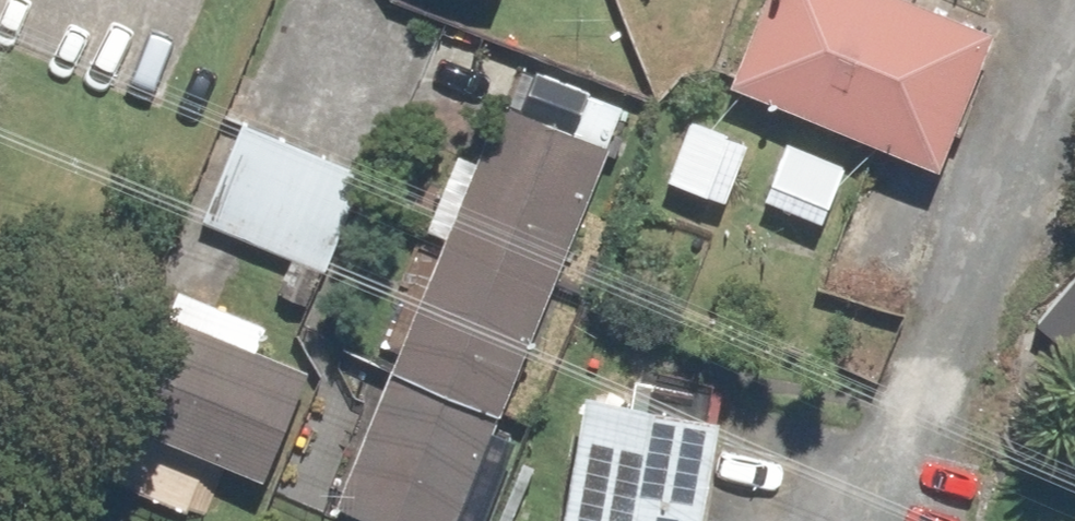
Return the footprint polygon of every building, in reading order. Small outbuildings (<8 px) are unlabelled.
[(942,0),(770,0),(739,74),(943,161),(1001,25),(942,0)] [(621,100),(530,65),(516,101),(507,98),(404,366),(504,405),(621,100)] [(248,117),(206,220),(332,273),(374,169),(248,117)] [(728,197),(750,142),(696,120),(674,175),(728,197)] [(823,217),(848,164),(792,138),(767,191),(823,217)] [(312,368),(180,314),(135,425),(267,479),(312,368)] [(470,520),(479,520),(507,446),(492,441),(500,419),(393,379),(344,509),(376,520),(462,520),(463,518),(470,520)] [(724,403),(651,390),(649,399),(588,389),(566,520),(704,520),(724,403)]
